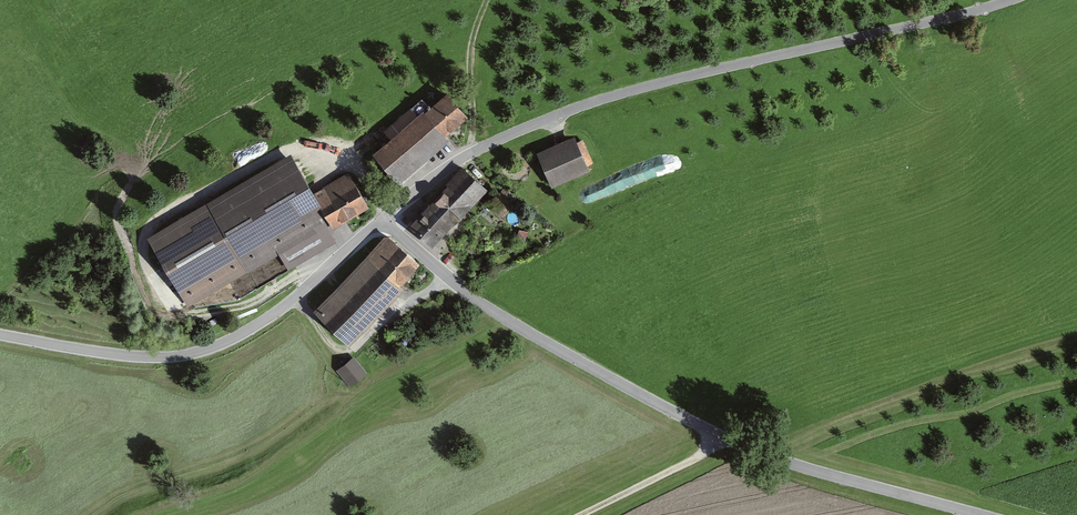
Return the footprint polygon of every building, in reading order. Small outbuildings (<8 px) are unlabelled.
[(456,90),(380,157),(400,179),(476,112),(456,90)] [(583,140),(544,157),(555,181),(594,164),(583,140)] [(301,163),(158,240),(193,305),(375,208),(355,171),(316,191),(301,163)] [(465,165),(412,228),(437,249),(490,186),(465,165)] [(426,267),(393,236),(323,312),(356,343),(426,267)] [(356,361),(342,373),(354,386),(367,374),(356,361)]
